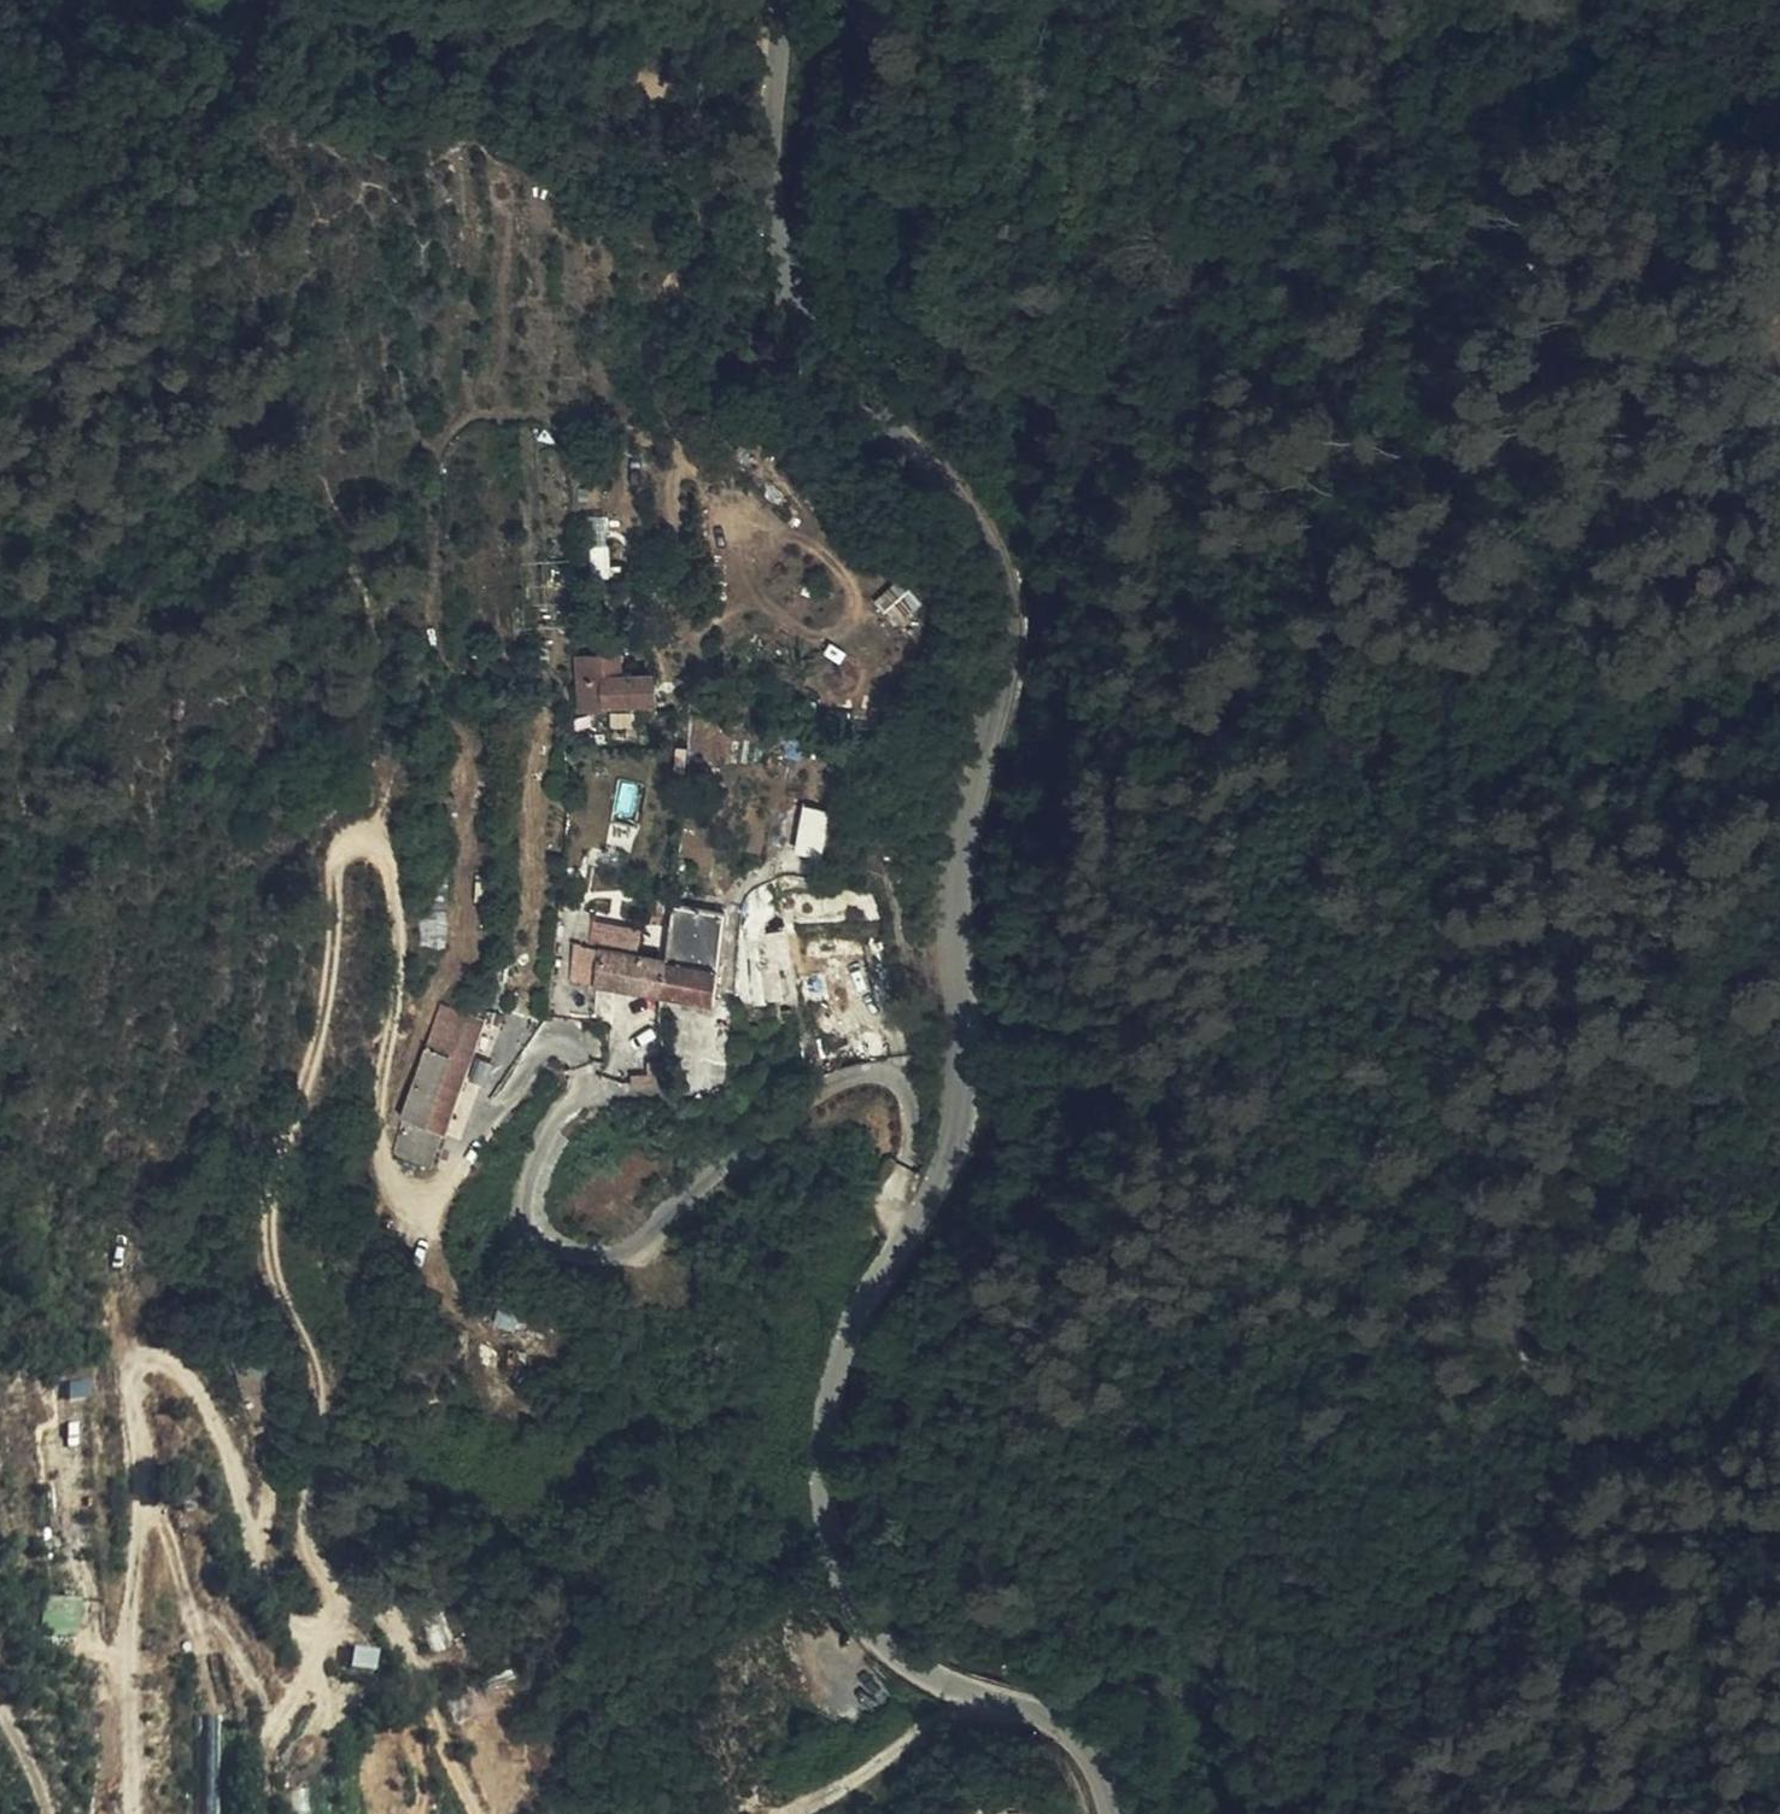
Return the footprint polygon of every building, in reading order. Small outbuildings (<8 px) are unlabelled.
[(611,573),(609,543),(586,545),(588,576),(611,573)] [(575,654),(576,662),(577,712),(600,711),(606,711),(606,705),(653,701),(651,676),(620,678),(619,659),(618,653),(575,654)] [(595,728),(600,711),(577,712),(575,724),(595,728)] [(802,847),(830,848),(832,803),(805,801),(802,847)] [(665,960),(660,996),(712,1002),(721,935),(693,932),(668,929),(665,960)] [(565,985),(660,996),(665,960),(571,949),(565,985)] [(432,1005),(396,1124),(436,1137),(472,1018),(432,1005)]
